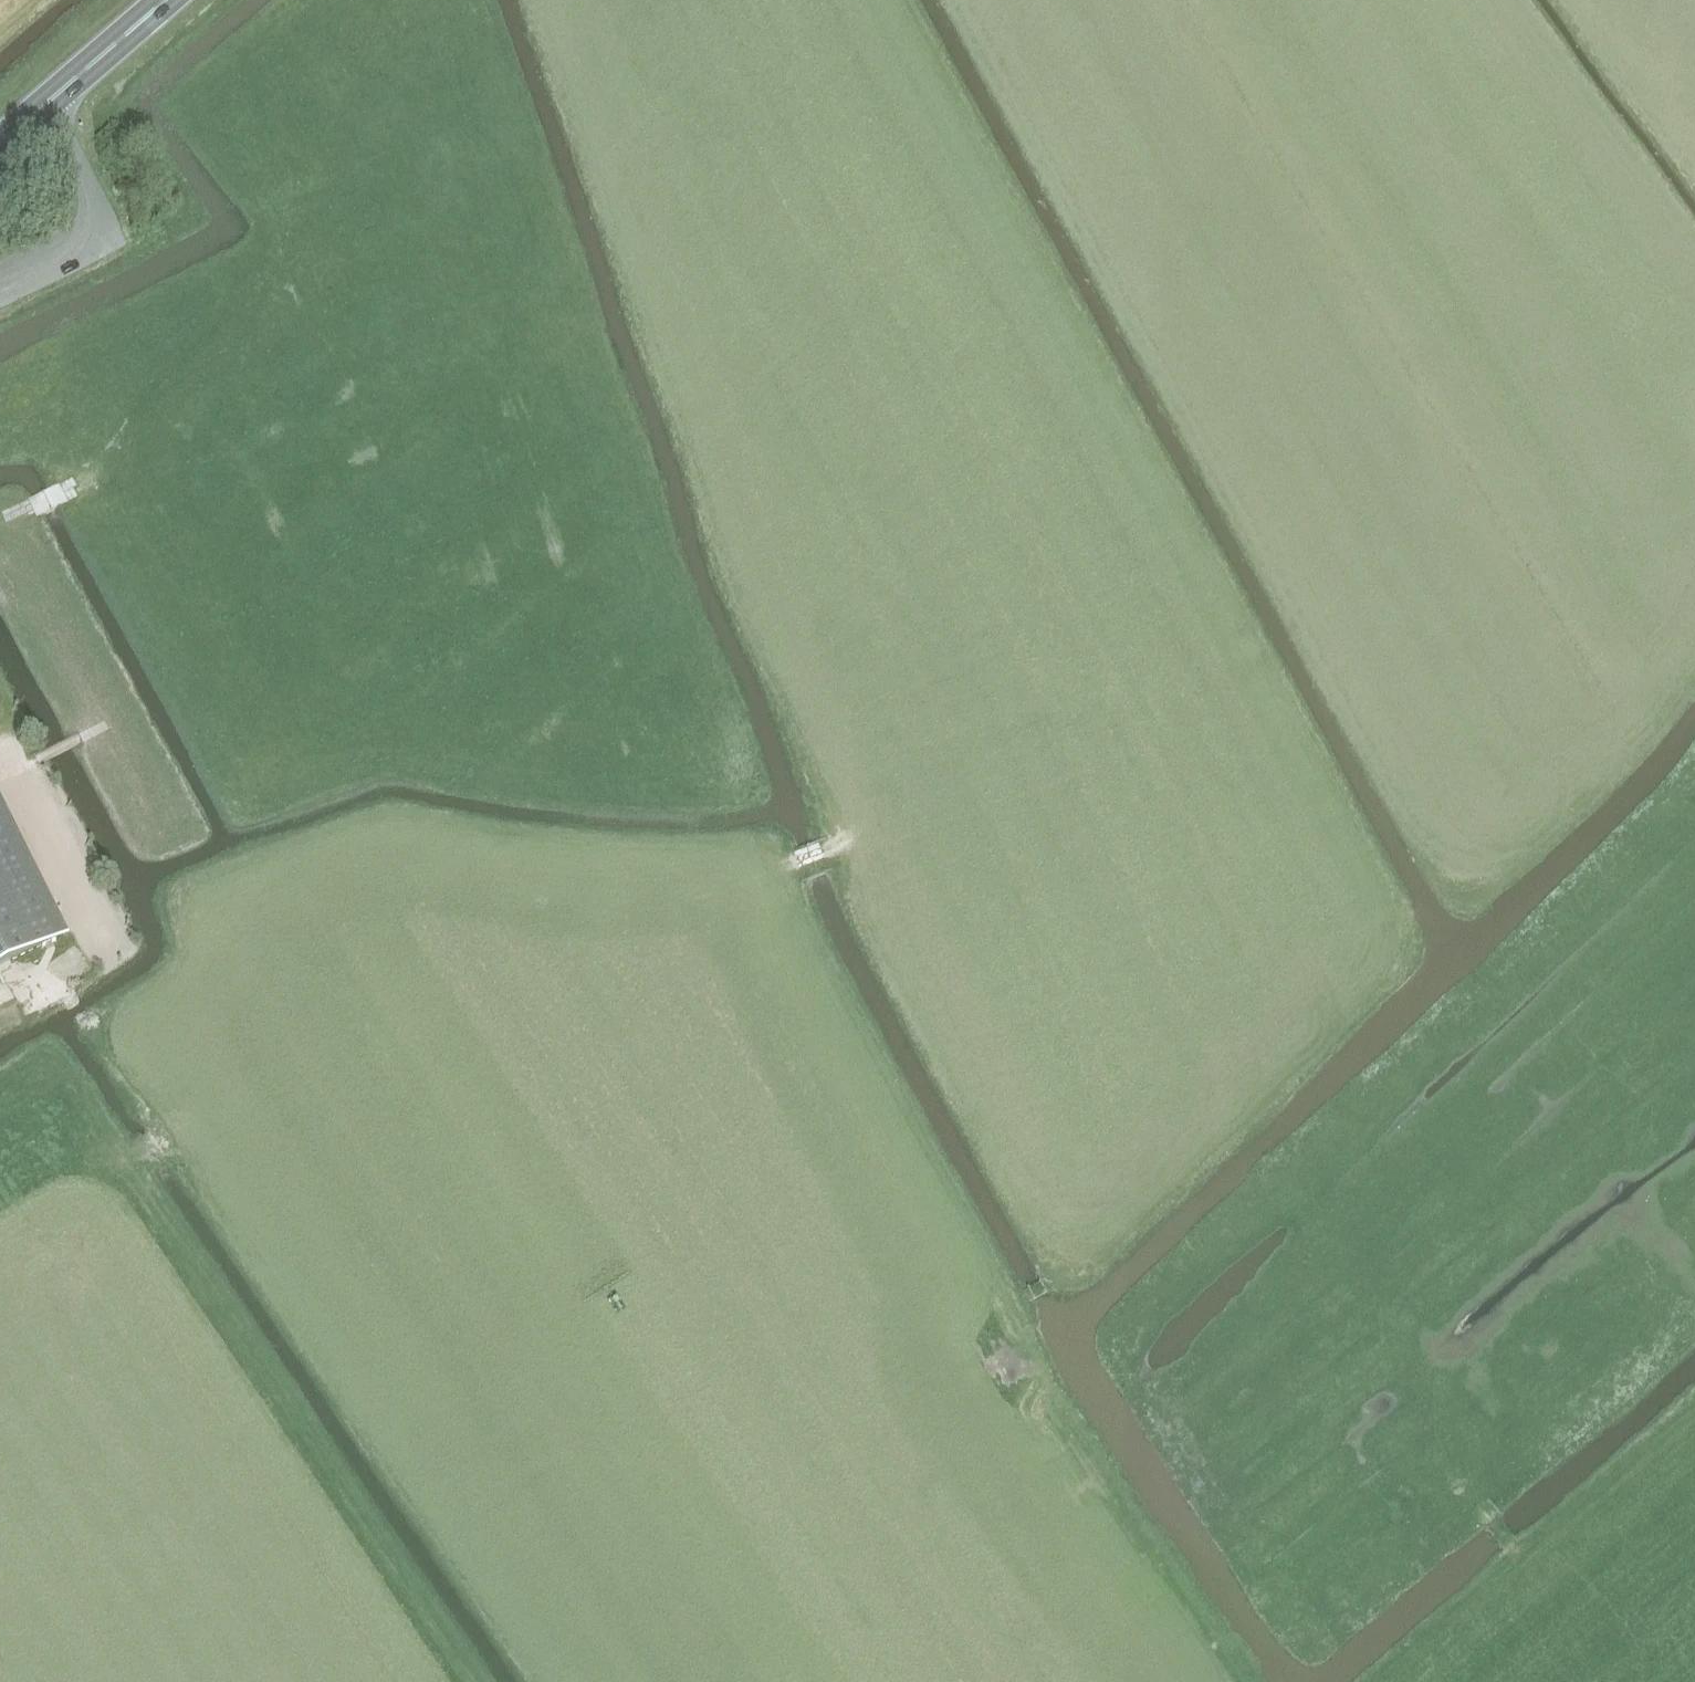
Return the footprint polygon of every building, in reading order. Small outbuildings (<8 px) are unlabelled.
[(6,965),(65,935),(0,805),(0,967),(6,965)]
